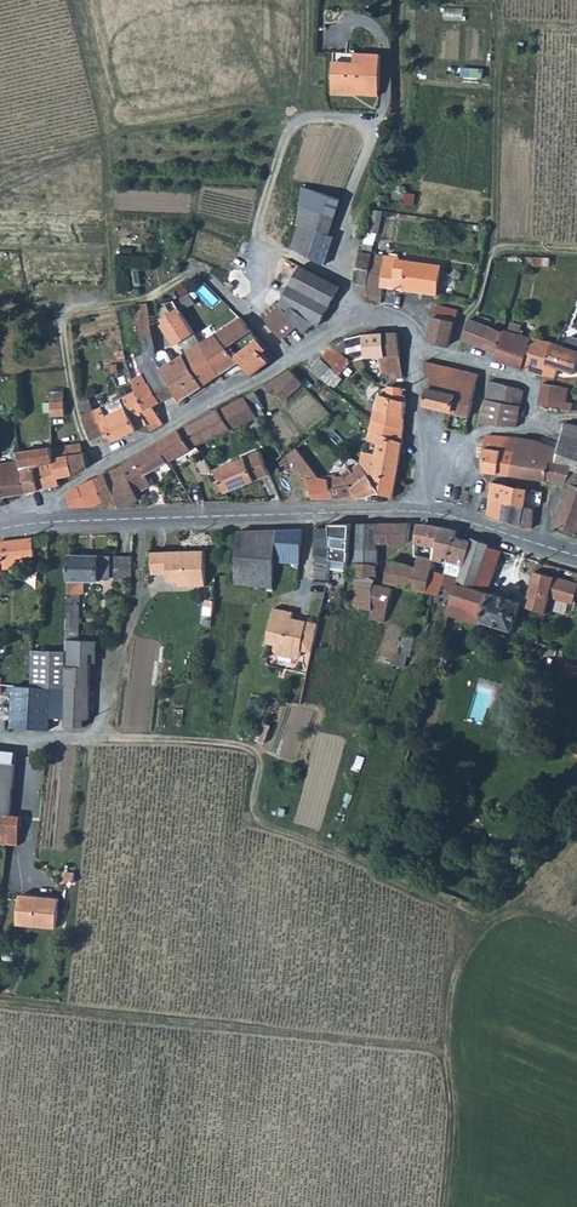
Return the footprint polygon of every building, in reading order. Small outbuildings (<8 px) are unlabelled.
[(380,50),(333,48),(331,88),(347,89),(348,84),(378,86),(380,50)] [(329,234),(341,198),(302,184),(301,188),(299,220),(298,223),(301,224),(293,247),(325,264),(335,235),(329,234)] [(382,235),(387,213),(375,210),(370,232),(382,235)] [(368,283),(373,253),(361,251),(355,282),(368,283)] [(382,297),(383,287),(386,254),(373,253),(368,283),(366,295),(382,297)] [(409,270),(399,269),(400,259),(400,256),(386,254),(383,287),(407,289),(409,270)] [(399,269),(409,270),(407,289),(442,292),(446,266),(400,259),(399,269)] [(289,304),(291,306),(316,324),(318,326),(322,322),(340,286),(340,285),(303,265),(289,288),(296,292),(289,304)] [(176,300),(183,311),(197,303),(191,294),(176,300)] [(153,330),(154,330),(172,325),(169,320),(183,311),(176,300),(149,305),(153,330)] [(435,315),(445,318),(448,307),(438,304),(435,315)] [(157,357),(158,354),(154,330),(153,330),(149,305),(141,306),(137,307),(149,362),(157,357)] [(286,311),(281,306),(266,320),(283,337),(298,325),(286,311)] [(306,333),(316,324),(291,306),(286,311),(298,325),(306,333)] [(448,307),(445,318),(456,321),(459,310),(448,307)] [(183,311),(169,320),(172,325),(181,341),(196,332),(195,331),(183,311)] [(429,339),(449,345),(456,321),(445,318),(435,315),(429,339)] [(241,359),(230,346),(254,330),(243,317),(203,343),(222,373),(241,359)] [(484,348),(491,326),(470,319),(463,341),(484,348)] [(524,368),(534,336),(521,333),(524,324),(513,321),(510,330),(505,329),(505,331),(498,353),(496,360),(524,368)] [(505,331),(491,326),(484,348),(498,353),(505,331)] [(264,351),(268,348),(254,330),(230,346),(241,359),(253,376),(272,361),(264,351)] [(333,346),(351,361),(352,361),(361,359),(371,357),(380,356),(380,362),(375,362),(376,372),(388,371),(389,379),(403,378),(401,355),(388,356),(385,332),(377,332),(368,333),(359,335),(350,337),(342,341),(333,346)] [(385,332),(388,356),(401,355),(399,332),(385,332)] [(576,360),(576,348),(557,343),(534,336),(524,368),(546,374),(546,372),(549,364),(558,367),(574,371),(576,360)] [(203,343),(186,354),(205,385),(222,373),(203,343)] [(352,361),(351,361),(333,346),(324,357),(343,373),(352,361)] [(183,401),(205,385),(186,354),(164,368),(178,394),(183,401)] [(143,365),(147,373),(163,402),(178,394),(164,368),(157,357),(149,362),(143,365)] [(343,373),(324,357),(322,359),(341,375),(343,373)] [(435,376),(475,385),(476,383),(478,373),(425,360),(429,374),(435,376)] [(549,364),(546,372),(556,374),(558,367),(549,364)] [(287,399),(304,383),(292,369),(270,382),(287,399)] [(163,402),(147,373),(134,380),(138,391),(147,410),(155,406),(163,402)] [(454,406),(471,410),(477,386),(475,385),(435,376),(428,404),(452,411),(454,406)] [(494,399),(498,382),(488,381),(486,398),(494,399)] [(494,399),(508,401),(511,384),(498,382),(494,399)] [(540,402),(560,405),(563,385),(543,382),(540,402)] [(525,388),(511,384),(508,401),(522,404),(525,388)] [(126,397),(135,418),(140,430),(149,424),(143,413),(147,410),(138,391),(126,397)] [(257,412),(265,407),(260,399),(261,398),(257,391),(247,396),(257,412)] [(378,401),(376,407),(406,416),(407,401),(380,393),(378,401)] [(83,401),(82,401),(92,439),(107,435),(106,431),(98,412),(91,397),(83,401)] [(126,397),(98,412),(106,431),(111,429),(116,441),(140,430),(135,418),(126,397)] [(243,423),(247,420),(254,417),(243,398),(221,408),(233,429),(243,423)] [(484,409),(505,413),(508,401),(494,399),(486,398),(484,409)] [(67,415),(66,399),(53,401),(54,416),(67,415)] [(505,413),(484,409),(482,421),(516,427),(518,423),(522,404),(508,401),(505,413)] [(147,410),(143,413),(149,424),(153,431),(165,424),(155,406),(147,410)] [(470,417),(471,410),(454,406),(452,411),(452,412),(470,417)] [(404,427),(406,416),(376,407),(373,417),(404,427)] [(199,445),(227,432),(233,429),(221,408),(181,428),(193,448),(199,445)] [(251,426),(257,422),(254,417),(247,420),(251,426)] [(372,479),(380,491),(393,496),(397,479),(401,453),(404,427),(373,417),(372,418),(367,437),(380,441),(372,479)] [(50,418),(35,420),(28,427),(29,432),(44,429),(51,428),(50,418)] [(563,447),(565,447),(562,460),(560,460),(558,460),(551,460),(548,479),(570,483),(576,485),(576,468),(576,467),(576,463),(576,427),(565,426),(557,446),(563,447)] [(20,432),(25,432),(24,427),(12,429),(13,436),(20,435),(20,432)] [(170,462),(193,448),(181,428),(159,443),(170,462)] [(30,441),(45,438),(44,429),(29,432),(30,441)] [(199,445),(208,461),(234,448),(227,432),(199,445)] [(512,475),(517,451),(503,450),(505,435),(487,434),(486,449),(485,457),(485,471),(512,475)] [(517,451),(517,450),(520,436),(505,435),(503,450),(517,451)] [(536,438),(520,436),(517,450),(533,453),(536,438)] [(548,479),(551,460),(558,460),(560,449),(557,448),(536,438),(533,453),(528,477),(548,479)] [(85,442),(54,448),(59,478),(75,475),(72,455),(87,451),(85,442)] [(148,476),(170,462),(159,443),(124,465),(140,493),(154,484),(148,476)] [(288,452),(307,475),(308,478),(326,478),(298,444),(288,452)] [(356,457),(359,461),(366,451),(360,445),(356,451),(358,455),(356,457)] [(59,478),(54,448),(43,450),(43,452),(41,452),(41,450),(22,453),(23,461),(28,493),(60,485),(59,478)] [(272,473),(261,450),(216,469),(226,489),(228,493),(272,473)] [(528,477),(533,453),(517,450),(517,451),(512,475),(528,477)] [(75,475),(90,466),(87,451),(72,455),(75,475)] [(28,493),(23,461),(0,465),(0,472),(4,497),(28,493)] [(361,483),(354,487),(363,498),(380,491),(372,479),(360,462),(352,468),(361,483)] [(125,504),(134,504),(143,498),(140,493),(124,465),(107,474),(125,504)] [(216,469),(213,471),(208,472),(218,493),(226,489),(216,469)] [(98,479),(107,500),(109,504),(125,504),(107,474),(98,479)] [(337,501),(363,498),(354,487),(345,476),(330,478),(336,499),(337,501)] [(336,499),(330,478),(326,478),(308,478),(314,500),(336,499)] [(75,505),(98,505),(107,500),(98,479),(70,494),(75,505)] [(530,488),(492,481),(489,514),(503,516),(505,501),(527,505),(530,488)] [(562,508),(557,523),(576,530),(576,485),(570,483),(562,508)] [(537,506),(527,505),(505,501),(503,516),(534,521),(537,506)] [(380,522),(379,542),(408,541),(411,521),(380,522)] [(332,527),(316,527),(317,546),(333,549),(351,551),(353,522),(332,523),(332,527)] [(379,549),(379,542),(380,522),(358,522),(356,549),(379,549)] [(435,559),(435,554),(441,526),(419,523),(416,555),(419,556),(435,559)] [(441,526),(435,554),(451,558),(456,537),(458,530),(441,526)] [(304,528),(274,529),(268,587),(275,587),(276,561),(301,562),(304,528)] [(259,580),(259,586),(268,587),(274,529),(248,530),(246,553),(238,553),(237,578),(259,580)] [(239,530),(238,553),(246,553),(248,530),(239,530)] [(490,544),(473,536),(472,541),(464,564),(461,574),(458,582),(476,588),(490,545),(490,544)] [(464,564),(472,541),(456,537),(451,558),(451,561),(464,564)] [(14,578),(12,558),(35,556),(34,538),(0,541),(0,579),(14,578)] [(481,623),(483,620),(514,629),(522,602),(489,592),(503,549),(490,545),(476,588),(458,582),(455,591),(448,612),(451,613),(481,623)] [(188,585),(208,584),(207,549),(181,550),(182,576),(173,575),(173,581),(180,581),(188,585)] [(333,549),(330,568),(348,571),(348,570),(350,560),(351,551),(333,549)] [(378,565),(379,549),(356,549),(355,564),(378,565)] [(154,551),(155,573),(169,573),(169,578),(173,581),(173,575),(182,576),(181,550),(154,551)] [(70,555),(69,588),(84,588),(84,579),(100,579),(100,577),(110,577),(111,556),(70,555)] [(120,556),(118,583),(135,583),(135,556),(120,556)] [(387,582),(400,585),(426,590),(429,591),(433,569),(418,566),(391,560),(387,582)] [(433,569),(429,591),(433,592),(442,593),(444,588),(448,571),(449,566),(434,563),(433,569)] [(378,577),(378,565),(355,564),(354,577),(377,577),(378,577)] [(448,571),(444,588),(455,591),(458,582),(461,574),(448,571)] [(558,577),(537,571),(526,606),(547,613),(558,577)] [(354,577),(353,606),(373,608),(376,584),(377,577),(354,577)] [(372,619),(385,621),(395,589),(376,584),(373,608),(372,619)] [(69,588),(69,602),(80,602),(80,591),(84,591),(84,588),(69,588)] [(68,630),(80,630),(80,602),(69,602),(68,630)] [(294,612),(274,608),(267,644),(275,647),(273,653),(268,659),(269,665),(303,672),(307,653),(312,654),(319,624),(293,618),(294,612)] [(97,648),(97,637),(68,635),(68,648),(66,715),(66,722),(84,722),(84,715),(90,715),(92,648),(97,648)] [(50,727),(51,715),(66,715),(68,648),(33,647),(33,664),(32,683),(31,727),(50,727)] [(32,683),(16,683),(14,726),(31,727),(32,683)] [(8,828),(10,813),(16,762),(0,760),(0,827),(8,828)] [(7,841),(19,842),(22,814),(10,813),(8,828),(7,841)] [(8,828),(0,827),(0,840),(7,841),(8,828)] [(16,920),(54,925),(57,895),(19,891),(16,920)]
